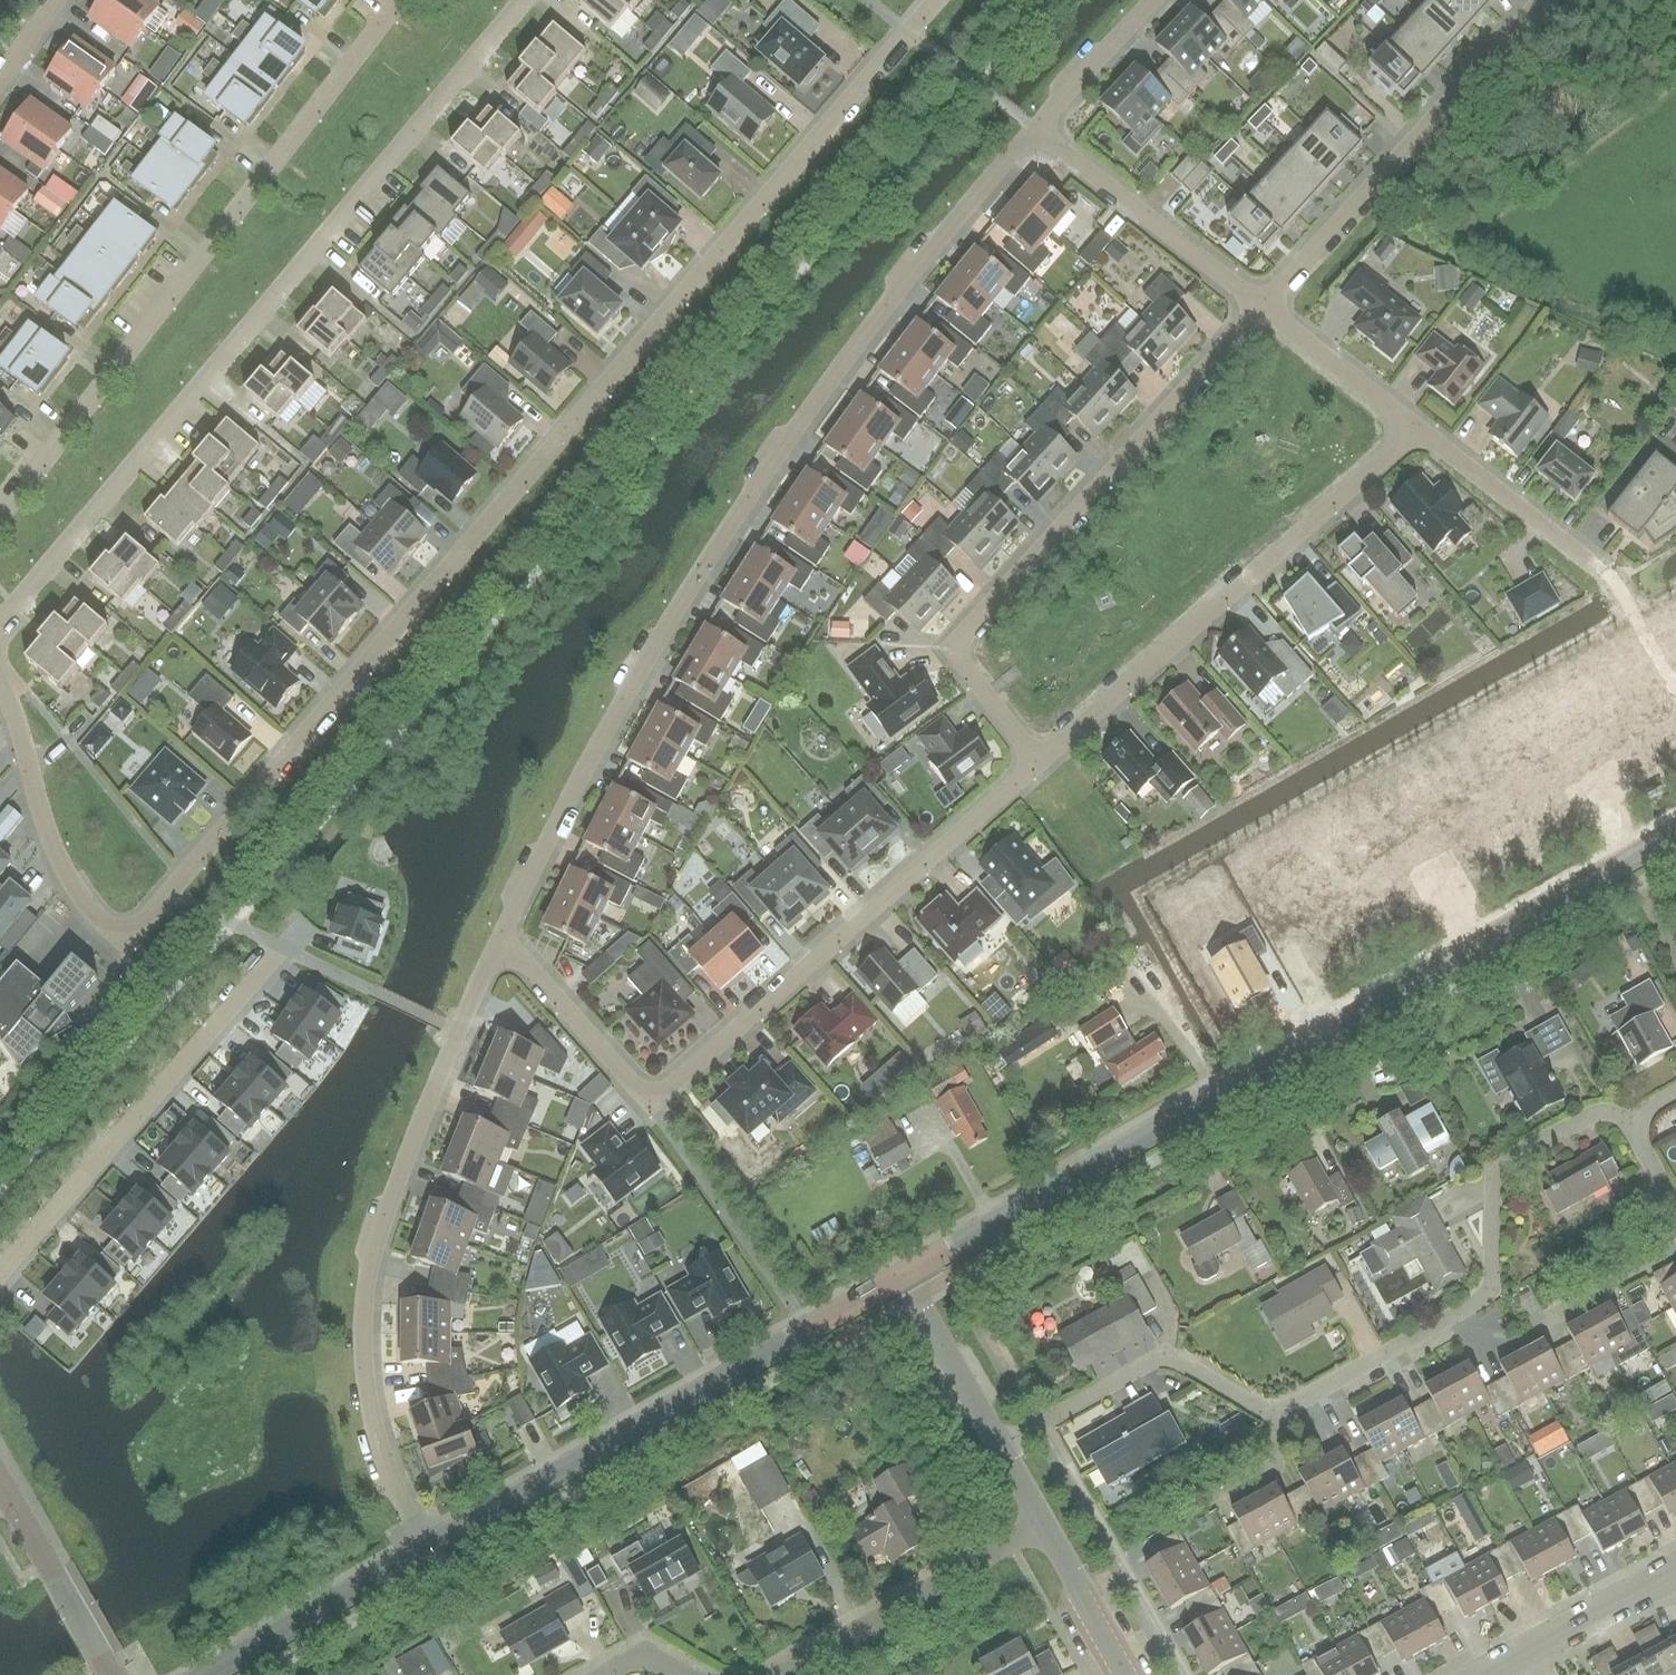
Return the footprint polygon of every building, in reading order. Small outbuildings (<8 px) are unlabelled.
[(148,0),(104,0),(107,2),(107,1),(146,28),(160,9),(148,0)] [(221,5),(212,0),(209,0),(201,14),(212,21),(221,5)] [(337,0),(296,0),(317,16),(322,10),(328,14),(338,1),(337,0)] [(617,0),(582,0),(580,3),(612,30),(629,11),(632,14),(633,13),(617,0)] [(633,13),(644,0),(617,0),(633,13)] [(691,7),(683,0),(672,13),(680,20),(691,7)] [(736,0),(735,0),(713,0),(704,12),(719,23),(736,0)] [(762,52),(801,85),(804,81),(808,85),(818,73),(814,70),(823,60),(803,43),(808,37),(811,39),(821,27),(789,0),(788,0),(765,26),(770,31),(772,28),(778,33),(762,52)] [(1264,2),(1262,0),(1227,0),(1234,7),(1223,18),(1245,38),(1253,30),(1256,28),(1247,19),(1264,2)] [(1377,7),(1370,0),(1368,0),(1360,8),(1369,15),(1377,7)] [(1442,0),(1431,0),(1420,12),(1455,44),(1471,27),(1442,0)] [(1478,0),(1442,0),(1471,27),(1487,9),(1478,0)] [(1487,9),(1496,0),(1478,0),(1487,9)] [(132,48),(146,28),(107,1),(107,2),(93,20),(132,48)] [(1245,38),(1223,18),(1213,28),(1193,9),(1188,15),(1185,12),(1173,25),(1209,59),(1218,50),(1226,59),(1245,38)] [(187,11),(179,22),(197,35),(205,24),(187,11)] [(1455,44),(1420,12),(1403,30),(1439,62),(1455,44)] [(696,16),(685,28),(700,41),(710,28),(696,16)] [(244,22),(239,29),(292,70),(303,57),(301,55),(306,49),(268,20),(258,32),(244,22)] [(664,39),(674,27),(666,20),(656,33),(664,39)] [(588,53),(555,25),(538,46),(571,73),(588,53)] [(1201,68),(1209,59),(1173,25),(1160,38),(1163,40),(1158,46),(1178,65),(1168,76),(1190,97),(1209,76),(1201,68)] [(292,70),(239,29),(234,36),(248,46),(238,59),(275,87),(280,82),(282,83),(292,70)] [(1339,29),(1329,40),(1333,44),(1343,33),(1339,29)] [(1253,30),(1245,38),(1261,53),(1269,45),(1253,30)] [(1439,62),(1403,30),(1387,48),(1422,80),(1439,62)] [(652,53),(664,39),(656,33),(644,46),(652,53)] [(117,70),(76,41),(72,46),(71,46),(64,56),(65,56),(61,61),(63,63),(64,62),(103,89),(117,70)] [(1326,43),(1316,54),(1338,74),(1348,64),(1326,43)] [(571,73),(538,46),(522,65),(558,95),(558,94),(555,92),(571,73)] [(1422,80),(1387,48),(1371,66),(1381,76),(1378,80),(1391,92),(1395,89),(1406,99),(1422,80)] [(709,107),(751,143),(776,113),(743,85),(753,73),(727,51),(712,69),(729,83),(709,107)] [(275,87),(238,59),(229,71),(215,60),(209,67),(263,108),(273,95),(271,93),(275,87)] [(1319,68),(1311,60),(1302,69),(1310,77),(1319,68)] [(89,109),(103,89),(64,62),(63,63),(50,81),(89,109)] [(558,95),(522,65),(521,66),(525,69),(508,88),(529,105),(541,115),(558,95)] [(263,108),(209,67),(204,74),(218,85),(208,97),(246,126),(251,120),(253,122),(263,108)] [(1190,97),(1168,76),(1158,87),(1137,68),(1132,73),(1130,71),(1118,84),(1154,118),(1171,100),(1180,108),(1190,97)] [(156,72),(152,78),(163,86),(171,75),(164,70),(156,72)] [(649,77),(637,91),(653,106),(666,92),(649,77)] [(145,78),(127,104),(140,114),(159,88),(145,78)] [(1164,127),(1154,118),(1118,84),(1106,97),(1108,99),(1103,105),(1134,133),(1124,144),(1137,156),(1164,127)] [(609,105),(620,92),(612,85),(601,98),(609,105)] [(598,118),(609,105),(601,98),(590,111),(598,118)] [(59,150),(73,131),(32,102),(28,107),(21,117),(17,122),(20,124),(20,123),(59,150)] [(549,122),(541,115),(529,105),(521,115),(541,132),(549,122)] [(1258,114),(1266,122),(1274,113),(1266,105),(1258,114)] [(523,136),(491,109),(474,128),(471,126),(470,126),(506,157),(523,136)] [(1328,112),(1311,131),(1347,163),(1364,145),(1353,135),(1356,131),(1342,118),(1339,122),(1328,112)] [(1257,131),(1266,122),(1258,114),(1249,123),(1257,131)] [(100,116),(93,126),(114,141),(122,131),(100,116)] [(154,121),(149,128),(152,131),(206,172),(216,159),(210,155),(215,148),(178,119),(168,132),(154,121)] [(138,120),(131,129),(140,136),(147,127),(138,120)] [(20,123),(20,124),(6,142),(45,170),(59,150),(20,123)] [(702,159),(713,146),(688,125),(671,144),(665,138),(644,162),(663,178),(669,172),(702,200),(722,176),(702,159)] [(506,157),(470,126),(453,147),(486,174),(502,154),(505,157),(506,157)] [(108,152),(115,145),(91,128),(84,137),(108,152)] [(206,172),(152,131),(147,138),(161,149),(151,161),(189,190),(193,184),(196,186),(206,172)] [(1347,163),(1311,131),(1295,149),(1331,181),(1347,163)] [(599,135),(584,152),(596,161),(610,145),(599,135)] [(572,159),(583,146),(575,139),(564,153),(572,159)] [(1241,148),(1233,140),(1224,149),(1232,156),(1241,148)] [(1223,165),(1232,156),(1224,149),(1215,157),(1223,165)] [(1331,181),(1295,149),(1279,166),(1314,199),(1331,181)] [(1183,185),(1203,163),(1193,153),(1172,176),(1183,185)] [(189,190),(151,161),(142,173),(128,162),(123,169),(133,177),(132,178),(176,211),(187,197),(184,195),(189,190)] [(1193,194),(1213,172),(1203,163),(1183,185),(1193,194)] [(1151,164),(1139,177),(1149,186),(1161,172),(1151,164)] [(1314,199),(1279,166),(1263,184),(1298,216),(1314,199)] [(440,169),(423,190),(459,220),(459,219),(456,216),(472,197),(440,169)] [(0,171),(0,200),(16,212),(30,192),(0,171)] [(546,190),(556,178),(548,171),(538,183),(546,190)] [(645,204),(631,220),(668,252),(677,234),(675,232),(682,225),(670,215),(679,204),(647,176),(633,193),(645,204)] [(57,178),(48,190),(68,204),(70,205),(79,194),(57,178)] [(1051,192),(1055,189),(1043,179),(1040,183),(1037,180),(1017,203),(1052,233),(1072,210),(1051,192)] [(534,204),(546,190),(538,183),(526,197),(534,204)] [(1298,216),(1263,184),(1247,202),(1282,234),(1298,216)] [(554,189),(540,204),(551,213),(562,223),(573,211),(561,200),(564,197),(554,189)] [(48,190),(38,204),(58,219),(68,204),(48,190)] [(459,220),(423,190),(422,190),(426,193),(411,211),(407,208),(407,209),(442,239),(459,220)] [(111,213),(102,225),(139,254),(144,248),(146,250),(157,236),(113,203),(103,195),(97,202),(111,213)] [(16,212),(0,200),(0,230),(2,231),(16,212)] [(1282,234),(1247,202),(1230,220),(1241,230),(1237,234),(1251,247),(1254,243),(1265,253),(1282,234)] [(1040,247),(1052,233),(1017,203),(997,226),(1017,243),(1009,253),(1034,275),(1050,256),(1040,247)] [(506,208),(499,230),(508,237),(521,222),(521,221),(506,208)] [(520,258),(554,220),(540,208),(506,246),(520,258)] [(442,239),(407,209),(390,229),(426,259),(427,258),(423,255),(438,237),(442,240),(442,239)] [(668,252),(631,220),(617,237),(604,226),(589,243),(621,271),(631,259),(643,270),(649,262),(652,264),(668,252)] [(139,254),(102,225),(93,237),(79,227),(73,234),(127,275),(137,262),(135,260),(139,254)] [(426,259),(390,229),(393,232),(377,251),(410,278),(426,259)] [(496,251),(508,237),(499,230),(488,244),(496,251)] [(127,275),(73,234),(68,241),(82,251),(72,264),(110,292),(114,286),(117,288),(127,275)] [(1091,266),(1109,245),(1099,236),(1081,257),(1091,266)] [(10,239),(3,249),(5,250),(25,264),(32,254),(10,239)] [(1117,241),(1106,252),(1116,261),(1127,250),(1117,241)] [(1387,242),(1376,256),(1385,262),(1396,248),(1387,242)] [(486,263),(496,251),(488,244),(477,256),(486,263)] [(997,267),(977,250),(958,274),(994,303),(1005,289),(1016,297),(1031,278),(1005,257),(997,267)] [(410,278),(377,251),(360,271),(393,298),(410,278)] [(601,288),(613,275),(588,253),(572,272),(581,280),(562,302),(599,334),(610,321),(614,320),(620,314),(620,309),(622,306),(601,288)] [(49,265),(44,272),(97,313),(108,300),(105,298),(110,292),(72,264),(63,276),(49,265)] [(458,284),(469,272),(461,265),(450,278),(458,284)] [(1444,288),(1464,287),(1462,265),(1442,266),(1444,288)] [(489,266),(481,276),(501,294),(510,284),(489,266)] [(44,272),(40,269),(35,276),(49,287),(39,299),(76,328),(81,322),(87,326),(97,313),(44,272)] [(1379,343),(1377,346),(1393,358),(1405,342),(1403,341),(1419,320),(1384,292),(1388,287),(1365,269),(1344,295),(1369,314),(1358,327),(1379,343)] [(982,318),(994,303),(958,274),(938,298),(959,314),(951,324),(977,345),(992,326),(982,318)] [(1175,308),(1186,296),(1163,275),(1145,295),(1156,305),(1143,320),(1176,350),(1196,328),(1175,308)] [(441,304),(452,291),(444,285),(433,298),(441,304)] [(1474,286),(1461,302),(1472,311),(1485,294),(1474,286)] [(368,321),(336,294),(319,313),(316,310),(315,311),(351,341),(368,321)] [(430,317),(441,304),(433,298),(422,310),(430,317)] [(351,341),(315,311),(298,331),(331,358),(347,339),(350,342),(351,341)] [(410,312),(402,321),(416,333),(424,323),(410,312)] [(558,334),(532,312),(522,325),(535,337),(512,364),(547,394),(571,366),(548,347),(558,334)] [(1176,350),(1143,320),(1130,334),(1118,324),(1102,342),(1125,363),(1134,353),(1156,372),(1176,350)] [(940,339),(919,323),(900,347),(937,375),(948,360),(959,369),(974,349),(948,329),(940,339)] [(8,329),(2,336),(56,377),(66,364),(64,362),(69,355),(31,327),(22,339),(8,329)] [(428,332),(417,346),(429,357),(441,343),(428,332)] [(1439,374),(1429,386),(1454,406),(1485,367),(1460,347),(1456,351),(1435,334),(1417,357),(1439,374)] [(2,336),(0,339),(0,345),(11,353),(1,366),(39,395),(44,389),(46,390),(56,377),(2,336)] [(1030,340),(1021,352),(1026,356),(1035,345),(1030,340)] [(1115,373),(1125,363),(1102,342),(1086,359),(1097,370),(1084,385),(1117,415),(1137,393),(1115,373)] [(926,390),(937,375),(900,347),(882,371),(903,387),(895,398),(921,418),(936,398),(926,390)] [(1587,350),(1582,368),(1600,373),(1605,355),(1587,350)] [(317,382),(284,355),(268,375),(264,372),(300,403),(317,382)] [(391,375),(401,362),(393,355),(383,368),(391,375)] [(478,428),(500,448),(524,420),(499,399),(511,386),(486,364),(462,392),(475,403),(463,416),(465,418),(462,422),(474,433),(478,428)] [(380,388),(391,375),(383,368),(371,381),(380,388)] [(300,403),(264,372),(247,392),(279,420),(296,400),(299,403),(300,403)] [(977,377),(964,394),(976,403),(989,386),(977,377)] [(1501,423),(1491,435),(1518,456),(1548,417),(1500,379),(1479,406),(1501,423)] [(389,384),(374,400),(389,413),(395,418),(409,401),(389,384)] [(1117,415),(1084,385),(1071,399),(1059,388),(1042,407),(1066,428),(1075,417),(1097,437),(1117,415)] [(884,412),(863,397),(845,421),(883,449),(894,433),(905,441),(919,421),(892,402),(884,412)] [(966,397),(958,407),(969,416),(977,406),(966,397)] [(1056,438),(1066,428),(1042,407),(1026,424),(1038,435),(1024,450),(1058,480),(1078,458),(1056,438)] [(3,438),(4,439),(17,421),(0,408),(0,442),(3,438)] [(1564,441),(1581,420),(1570,411),(1553,432),(1564,441)] [(339,436),(351,422),(343,415),(331,429),(339,436)] [(261,448),(229,421),(212,441),(244,468),(261,448)] [(872,464),(883,449),(845,421),(827,446),(849,462),(841,472),(868,492),(883,472),(872,464)] [(329,448),(339,436),(331,429),(321,441),(329,448)] [(963,431),(953,441),(967,454),(977,444),(963,431)] [(341,440),(330,454),(340,462),(351,449),(341,440)] [(244,468),(212,441),(196,460),(231,490),(232,490),(229,487),(244,468)] [(399,475),(400,475),(422,494),(432,482),(454,501),(477,475),(443,446),(426,466),(415,457),(399,475)] [(1558,447),(1539,472),(1576,501),(1595,476),(1593,475),(1596,471),(1582,461),(1579,464),(1558,447)] [(1058,480),(1024,450),(1011,464),(1000,453),(984,471),(1007,492),(1016,482),(1037,502),(1058,480)] [(1668,481),(1675,470),(1657,455),(1609,516),(1628,531),(1638,519),(1656,546),(1675,531),(1675,493),(1668,481)] [(231,490),(196,460),(195,461),(199,464),(183,483),(215,510),(231,490)] [(911,469),(902,481),(914,490),(923,477),(911,469)] [(997,503),(1007,492),(984,471),(967,489),(978,500),(965,514),(998,545),(1019,523),(997,503)] [(831,487),(809,472),(792,497),(830,523),(841,508),(852,515),(866,495),(838,476),(831,487)] [(311,474),(285,504),(299,516),(325,485),(311,474)] [(278,497),(289,483),(281,476),(270,490),(278,497)] [(1457,516),(1463,510),(1441,485),(1435,491),(1423,477),(1393,504),(1434,551),(1449,537),(1456,546),(1471,533),(1457,516)] [(215,510),(183,483),(167,501),(164,498),(163,499),(199,529),(215,510)] [(403,513),(412,502),(392,485),(375,504),(384,512),(374,524),(409,554),(427,533),(403,513)] [(268,509),(278,497),(270,490),(259,503),(268,509)] [(820,539),(830,523),(792,497),(775,522),(797,537),(789,548),(817,567),(831,546),(820,539)] [(199,529),(163,499),(146,519),(178,547),(195,527),(198,530),(199,529)] [(913,503),(903,514),(912,523),(923,512),(913,503)] [(252,528),(263,515),(255,509),(244,522),(252,528)] [(281,510),(269,524),(286,538),(298,524),(281,510)] [(998,545),(965,514),(952,529),(940,518),(924,536),(947,557),(956,547),(978,567),(998,545)] [(898,519),(889,532),(900,539),(909,526),(898,519)] [(409,554),(374,524),(364,536),(351,525),(335,544),(359,565),(367,554),(391,575),(409,554)] [(873,525),(862,541),(872,548),(883,532),(873,525)] [(1356,537),(1339,551),(1353,567),(1349,570),(1363,586),(1366,582),(1392,612),(1414,593),(1399,576),(1404,572),(1402,570),(1414,560),(1389,531),(1378,542),(1375,539),(1365,547),(1356,537)] [(938,568),(947,557),(924,536),(908,554),(919,565),(906,579),(939,610),(959,588),(938,568)] [(162,567),(129,539),(113,559),(109,556),(109,557),(145,587),(162,567)] [(235,560),(246,548),(237,540),(227,553),(235,560)] [(780,564),(757,549),(741,575),(780,600),(790,584),(801,591),(815,571),(787,553),(780,564)] [(224,574),(235,560),(227,553),(215,566),(224,574)] [(145,587),(109,557),(92,577),(124,604),(141,585),(144,588),(145,587)] [(324,586),(314,596),(348,625),(364,607),(341,587),(350,577),(330,560),(314,578),(324,586)] [(235,568),(226,579),(234,586),(244,575),(235,568)] [(1563,604),(1544,572),(1505,595),(1524,627),(1546,614),(1563,604)] [(770,616),(780,600),(741,575),(725,600),(747,615),(740,626),(768,644),(781,623),(770,616)] [(1309,577),(1285,599),(1298,620),(1296,622),(1304,631),(1310,641),(1331,628),(1337,636),(1363,613),(1337,583),(1324,594),(1309,577)] [(939,610),(906,579),(893,594),(881,583),(865,602),(888,623),(897,612),(919,632),(939,610)] [(222,587),(204,607),(221,622),(239,601),(222,587)] [(348,625),(314,596),(305,607),(296,599),(280,617),(301,635),(310,625),(332,644),(348,625)] [(184,620),(195,607),(186,600),(176,613),(184,620)] [(110,628),(78,601),(61,620),(58,617),(57,618),(93,648),(110,628)] [(173,633),(184,620),(176,613),(164,626),(173,633)] [(93,648),(57,618),(41,638),(79,669),(74,664),(89,646),(93,649),(93,648)] [(834,622),(833,637),(846,637),(847,623),(834,622)] [(730,641),(708,628),(692,654),(732,678),(742,662),(753,668),(766,647),(737,630),(730,641)] [(288,672),(287,662),(298,650),(275,630),(260,647),(256,644),(233,670),(277,708),(300,682),(288,672)] [(1277,661),(1250,630),(1236,642),(1232,645),(1233,645),(1222,655),(1258,697),(1274,683),(1288,699),(1314,676),(1291,649),(1277,661)] [(1382,631),(1374,636),(1380,644),(1387,639),(1382,631)] [(79,669),(41,638),(40,638),(44,641),(27,661),(62,690),(79,669)] [(937,702),(916,673),(901,684),(876,650),(851,669),(876,703),(869,708),(891,737),(937,702)] [(722,694),(732,678),(692,654),(676,680),(699,693),(692,704),(721,722),(734,700),(722,694)] [(782,672),(788,661),(778,654),(771,665),(782,672)] [(132,681),(142,669),(134,662),(124,674),(132,681)] [(120,695),(132,681),(124,674),(112,688),(120,695)] [(230,762),(252,737),(223,712),(235,698),(208,675),(189,697),(209,714),(195,731),(230,762)] [(1209,707),(1188,684),(1160,709),(1197,752),(1220,731),(1229,740),(1246,725),(1221,696),(1209,707)] [(135,688),(128,696),(142,708),(149,700),(135,688)] [(101,709),(112,696),(104,689),(93,702),(101,709)] [(127,716),(132,711),(121,702),(113,712),(118,717),(127,716)] [(684,720),(660,707),(646,734),(686,756),(695,740),(707,747),(719,725),(690,709),(684,720)] [(990,757),(970,730),(957,739),(953,733),(955,732),(944,719),(920,737),(934,757),(930,760),(951,786),(990,757)] [(747,723),(740,735),(753,743),(760,731),(747,723)] [(98,726),(83,746),(97,756),(111,737),(98,726)] [(677,773),(686,756),(646,734),(631,760),(654,773),(648,785),(677,801),(689,779),(677,773)] [(1160,766),(1131,734),(1118,746),(1114,748),(1115,749),(1105,758),(1137,795),(1150,783),(1167,803),(1194,779),(1173,755),(1160,766)] [(737,735),(730,748),(744,756),(751,743),(737,735)] [(903,748),(881,765),(889,776),(911,759),(903,748)] [(167,751),(133,790),(166,818),(178,805),(187,813),(197,801),(194,799),(206,785),(167,751)] [(883,797),(864,775),(846,791),(857,804),(844,816),(874,850),(881,844),(884,847),(899,834),(873,806),(883,797)] [(639,801),(615,788),(601,815),(643,837),(651,820),(663,826),(668,817),(675,805),(645,789),(639,801)] [(1186,801),(1195,812),(1210,799),(1201,788),(1186,801)] [(699,808),(695,814),(709,822),(716,809),(708,804),(699,808)] [(675,805),(668,817),(702,835),(709,822),(695,814),(680,806),(680,807),(675,805)] [(787,807),(783,811),(794,823),(799,820),(787,807)] [(634,853),(643,837),(601,815),(587,842),(611,854),(605,866),(634,881),(646,859),(634,853)] [(874,850),(844,816),(830,828),(819,815),(801,831),(820,853),(830,844),(855,873),(870,860),(867,857),(874,850)] [(786,862),(775,872),(807,909),(814,903),(817,906),(831,894),(813,874),(823,865),(795,833),(776,850),(786,862)] [(1067,877),(1056,863),(1044,872),(1014,838),(1000,850),(1001,852),(985,866),(1007,891),(996,902),(1018,927),(1030,917),(1031,919),(1063,891),(1071,884),(1067,877)] [(13,863),(3,855),(0,852),(0,878),(5,872),(5,873),(13,863)] [(807,909),(775,872),(763,882),(753,870),(734,887),(762,919),(772,910),(789,930),(803,918),(800,915),(807,909)] [(597,882),(573,871),(559,898),(601,918),(609,902),(621,907),(632,885),(602,871),(597,882)] [(2,947),(20,924),(17,922),(31,905),(32,905),(34,901),(18,888),(13,884),(3,896),(0,894),(0,945),(2,947)] [(638,886),(634,895),(644,900),(649,891),(638,886)] [(947,896),(920,921),(936,939),(935,944),(940,950),(946,950),(956,962),(959,959),(965,960),(969,960),(974,958),(977,954),(978,949),(977,944),(984,938),(982,936),(1002,919),(978,892),(959,909),(947,896)] [(725,926),(713,937),(743,971),(765,952),(743,928),(755,918),(734,893),(713,912),(725,926)] [(381,922),(386,907),(351,895),(346,910),(343,909),(334,936),(342,939),(338,952),(367,962),(371,949),(375,951),(385,923),(381,922)] [(588,945),(601,918),(559,898),(546,925),(550,927),(548,932),(561,938),(564,934),(588,945)] [(1268,952),(1254,927),(1227,943),(1233,954),(1214,965),(1239,1009),(1270,991),(1253,961),(1268,952)] [(743,971),(713,937),(700,947),(690,935),(669,954),(688,976),(700,966),(721,990),(743,971)] [(636,1017),(634,1019),(642,1029),(645,1027),(660,1044),(694,1015),(671,989),(683,978),(651,941),(637,953),(647,963),(629,979),(646,997),(631,1011),(636,1017)] [(939,976),(915,949),(897,965),(885,951),(860,973),(894,1012),(917,991),(919,994),(939,976)] [(617,963),(608,953),(587,971),(596,982),(617,963)] [(1069,955),(1055,967),(1065,977),(1078,965),(1069,955)] [(99,979),(76,959),(50,990),(19,964),(0,987),(0,1039),(22,1070),(46,1041),(40,1029),(66,1015),(68,1016),(99,979)] [(1630,1010),(1613,1019),(1619,1030),(1629,1047),(1631,1045),(1643,1066),(1673,1049),(1668,1040),(1669,1040),(1665,1033),(1664,1033),(1660,1025),(1657,1027),(1650,1015),(1666,1006),(1651,979),(1622,996),(1630,1010)] [(306,991),(290,1013),(327,1039),(342,1016),(338,1013),(346,1002),(326,988),(318,999),(306,991)] [(832,1016),(823,1006),(796,1029),(828,1066),(855,1043),(854,1041),(877,1021),(854,996),(832,1016)] [(1128,1029),(1122,1021),(1115,1009),(1081,1030),(1094,1051),(1098,1048),(1106,1060),(1104,1062),(1121,1087),(1162,1059),(1159,1054),(1166,1049),(1156,1034),(1136,1047),(1126,1031),(1128,1029)] [(290,1013),(275,1036),(287,1044),(279,1056),(298,1069),(306,1058),(311,1061),(327,1039),(290,1013)] [(977,1014),(960,1024),(970,1041),(987,1031),(977,1014)] [(1045,1017),(1030,1027),(1044,1049),(1059,1039),(1045,1017)] [(1501,1051),(1481,1062),(1492,1081),(1504,1074),(1526,1113),(1561,1094),(1542,1059),(1558,1051),(1544,1027),(1528,1036),(1532,1043),(1505,1059),(1501,1051)] [(569,1058),(565,1054),(546,1032),(535,1041),(533,1047),(501,1034),(489,1061),(533,1080),(539,1066),(561,1076),(569,1058)] [(901,1056),(882,1073),(896,1089),(915,1072),(901,1056)] [(255,1059),(237,1080),(270,1109),(288,1088),(284,1084),(293,1074),(275,1058),(266,1068),(255,1059)] [(526,1097),(533,1080),(489,1061),(478,1089),(508,1102),(502,1116),(529,1127),(539,1102),(526,1097)] [(750,1080),(745,1074),(733,1085),(735,1088),(713,1108),(729,1126),(737,1119),(750,1134),(773,1113),(780,1121),(815,1091),(792,1065),(775,1080),(765,1068),(750,1080)] [(962,1068),(951,1075),(957,1086),(969,1079),(962,1068)] [(951,1075),(949,1073),(929,1086),(937,1098),(957,1086),(951,1075)] [(600,1075),(594,1080),(605,1092),(612,1087),(600,1075)] [(1432,1097),(1422,1077),(1401,1088),(1412,1108),(1432,1097)] [(237,1080),(218,1100),(230,1110),(221,1121),(239,1136),(248,1126),(252,1129),(270,1109),(237,1080)] [(984,1121),(970,1098),(964,1087),(937,1103),(944,1114),(957,1137),(961,1134),(971,1149),(988,1139),(980,1123),(984,1121)] [(0,1088),(0,1109),(10,1098),(0,1088)] [(175,1106),(169,1113),(176,1119),(182,1112),(175,1106)] [(1406,1125),(1403,1120),(1383,1131),(1386,1136),(1366,1147),(1380,1171),(1400,1160),(1407,1173),(1427,1162),(1424,1157),(1451,1141),(1434,1109),(1406,1125)] [(499,1163),(510,1136),(523,1141),(529,1127),(502,1116),(496,1130),(466,1118),(455,1146),(499,1163)] [(198,1125),(179,1145),(213,1174),(231,1153),(227,1150),(236,1139),(217,1124),(208,1134),(198,1125)] [(901,1135),(900,1136),(893,1124),(866,1139),(884,1171),(912,1155),(901,1135)] [(655,1162),(657,1160),(645,1145),(643,1147),(638,1140),(627,1148),(610,1127),(585,1147),(601,1168),(595,1173),(617,1201),(633,1189),(635,1191),(645,1183),(643,1181),(659,1168),(655,1162)] [(1608,1182),(1622,1174),(1602,1139),(1546,1170),(1557,1189),(1545,1195),(1559,1221),(1612,1190),(1608,1182)] [(179,1145),(161,1166),(173,1176),(164,1186),(182,1202),(191,1192),(195,1195),(213,1174),(179,1145)] [(499,1163),(455,1146),(444,1173),(475,1186),(469,1199),(496,1210),(513,1168),(499,1163)] [(1317,1160),(1290,1176),(1293,1181),(1291,1187),(1295,1194),(1300,1196),(1311,1215),(1338,1200),(1343,1208),(1356,1201),(1343,1178),(1331,1184),(1317,1160)] [(141,1190),(122,1211),(156,1240),(174,1219),(159,1206),(168,1196),(161,1190),(152,1200),(141,1190)] [(468,1246),(478,1219),(491,1223),(496,1210),(469,1199),(464,1213),(433,1201),(423,1229),(468,1246)] [(532,1200),(525,1219),(542,1225),(549,1206),(532,1200)] [(1373,1249),(1361,1256),(1372,1276),(1390,1266),(1391,1267),(1420,1251),(1440,1285),(1458,1275),(1448,1258),(1451,1257),(1429,1218),(1435,1215),(1427,1201),(1398,1218),(1406,1231),(1395,1237),(1379,1246),(1373,1249)] [(1358,1209),(1350,1213),(1356,1226),(1364,1222),(1358,1209)] [(122,1211),(104,1232),(115,1242),(106,1252),(125,1268),(134,1257),(138,1261),(156,1240),(122,1211)] [(1216,1256),(1238,1244),(1253,1272),(1273,1261),(1264,1245),(1260,1247),(1243,1218),(1232,1224),(1225,1212),(1183,1237),(1198,1264),(1194,1269),(1200,1278),(1204,1281),(1209,1280),(1218,1275),(1221,1271),(1221,1266),(1216,1256)] [(645,1219),(628,1229),(638,1245),(654,1236),(645,1219)] [(458,1274),(468,1246),(423,1229),(413,1258),(444,1269),(442,1274),(440,1288),(469,1293),(472,1277),(458,1274)] [(564,1266),(573,1285),(616,1265),(607,1246),(564,1266)] [(738,1281),(740,1280),(734,1269),(731,1270),(721,1253),(690,1271),(694,1277),(671,1291),(687,1319),(710,1305),(717,1317),(748,1299),(738,1281)] [(83,1256),(65,1277),(99,1306),(117,1285),(113,1281),(122,1271),(104,1255),(95,1266),(83,1256)] [(1674,1308),(1675,1307),(1675,1262),(1654,1274),(1661,1287),(1663,1286),(1674,1308)] [(1133,1268),(1118,1277),(1123,1285),(1138,1276),(1133,1268)] [(1328,1305),(1342,1297),(1326,1268),(1281,1293),(1283,1296),(1263,1307),(1288,1351),(1317,1335),(1311,1324),(1332,1312),(1328,1305)] [(1140,1318),(1157,1308),(1139,1276),(1138,1276),(1123,1285),(1122,1286),(1128,1297),(1068,1331),(1087,1366),(1148,1332),(1140,1318)] [(65,1277),(47,1298),(58,1307),(50,1318),(70,1336),(79,1325),(81,1327),(83,1324),(99,1306),(65,1277)] [(451,1334),(452,1305),(466,1308),(469,1293),(440,1288),(437,1301),(437,1304),(404,1304),(404,1334),(451,1334)] [(654,1338),(678,1324),(661,1296),(638,1310),(634,1303),(603,1321),(613,1339),(611,1340),(617,1351),(620,1350),(630,1367),(637,1363),(638,1366),(655,1356),(654,1354),(661,1349),(654,1338)] [(1646,1338),(1631,1309),(1619,1316),(1613,1304),(1591,1316),(1612,1354),(1619,1367),(1651,1349),(1645,1338),(1646,1338)] [(1612,1354),(1591,1316),(1568,1328),(1574,1340),(1564,1346),(1579,1374),(1591,1368),(1590,1366),(1612,1354)] [(501,1324),(501,1334),(515,1334),(515,1324),(501,1324)] [(463,1349),(451,1349),(451,1334),(404,1334),(404,1364),(437,1364),(437,1369),(440,1383),(468,1378),(463,1349)] [(549,1390),(559,1408),(590,1390),(583,1379),(607,1365),(591,1337),(567,1351),(563,1344),(533,1362),(543,1379),(540,1381),(547,1392),(549,1390)] [(1579,1374),(1564,1346),(1552,1352),(1546,1340),(1524,1352),(1545,1391),(1566,1379),(1566,1381),(1579,1374)] [(1661,1359),(1667,1371),(1675,1366),(1675,1350),(1661,1359)] [(1545,1391),(1524,1352),(1501,1365),(1508,1376),(1497,1382),(1512,1410),(1524,1404),(1523,1403),(1545,1391)] [(1512,1410),(1497,1382),(1485,1389),(1471,1363),(1449,1375),(1470,1413),(1491,1402),(1499,1417),(1512,1410)] [(1470,1413),(1449,1375),(1427,1387),(1433,1399),(1422,1405),(1437,1433),(1449,1427),(1448,1425),(1470,1413)] [(467,1425),(467,1424),(457,1397),(475,1394),(473,1377),(468,1378),(440,1383),(442,1396),(444,1401),(412,1413),(422,1440),(423,1441),(467,1425)] [(522,1396),(509,1403),(523,1427),(536,1420),(522,1396)] [(1134,1470),(1184,1441),(1171,1417),(1166,1420),(1152,1397),(1127,1411),(1129,1415),(1110,1427),(1108,1424),(1094,1432),(1095,1435),(1080,1443),(1090,1461),(1095,1459),(1111,1487),(1135,1473),(1134,1470)] [(1662,1405),(1669,1419),(1675,1416),(1675,1398),(1662,1405)] [(1437,1433),(1422,1405),(1411,1411),(1404,1399),(1382,1412),(1403,1450),(1424,1438),(1425,1440),(1437,1433)] [(1403,1450),(1382,1412),(1360,1424),(1374,1449),(1362,1455),(1377,1483),(1390,1476),(1382,1461),(1403,1450)] [(1240,1414),(1223,1425),(1232,1440),(1250,1429),(1240,1414)] [(1562,1423),(1547,1431),(1555,1447),(1570,1438),(1562,1423)] [(486,1434),(473,1439),(467,1424),(467,1425),(423,1441),(422,1440),(421,1441),(426,1455),(423,1456),(431,1478),(445,1471),(442,1466),(478,1453),(491,1445),(486,1434)] [(1609,1434),(1595,1442),(1603,1457),(1617,1449),(1609,1434)] [(1508,1448),(1495,1455),(1504,1472),(1517,1464),(1508,1448)] [(1377,1483),(1362,1455),(1351,1461),(1345,1449),(1322,1462),(1343,1500),(1365,1488),(1365,1490),(1377,1483)] [(789,1492),(771,1461),(757,1469),(775,1501),(789,1492)] [(1343,1500),(1322,1462),(1300,1474),(1307,1485),(1295,1492),(1310,1520),(1311,1519),(1323,1513),(1322,1511),(1343,1500)] [(1447,1464),(1438,1468),(1451,1492),(1460,1487),(1447,1464)] [(1673,1466),(1651,1478),(1650,1477),(1638,1483),(1654,1511),(1664,1505),(1671,1517),(1675,1514),(1675,1472),(1673,1466)] [(1515,1467),(1504,1473),(1514,1490),(1524,1484),(1515,1467)] [(903,1501),(918,1493),(903,1468),(878,1482),(892,1506),(870,1519),(872,1522),(854,1532),(869,1557),(887,1547),(894,1560),(926,1541),(903,1501)] [(1642,1517),(1654,1511),(1638,1483),(1626,1490),(1626,1491),(1606,1503),(1626,1541),(1648,1529),(1642,1517)] [(1310,1520),(1295,1492),(1284,1498),(1278,1486),(1255,1498),(1276,1536),(1298,1525),(1298,1526),(1304,1523),(1310,1535),(1317,1531),(1311,1519),(1310,1520)] [(812,1492),(803,1498),(810,1509),(819,1503),(812,1492)] [(1276,1536),(1255,1498),(1233,1510),(1240,1522),(1228,1528),(1243,1556),(1256,1549),(1255,1548),(1276,1536)] [(1626,1541),(1606,1503),(1584,1514),(1579,1505),(1567,1511),(1582,1540),(1593,1534),(1604,1553),(1626,1541)] [(1571,1546),(1582,1540),(1567,1511),(1555,1518),(1555,1520),(1534,1531),(1555,1569),(1577,1557),(1571,1546)] [(1418,1520),(1404,1527),(1409,1537),(1423,1529),(1418,1520)] [(1485,1529),(1474,1535),(1479,1544),(1490,1538),(1485,1529)] [(1147,1565),(1159,1587),(1197,1565),(1185,1545),(1187,1544),(1180,1531),(1152,1547),(1159,1559),(1147,1565)] [(1555,1569),(1534,1531),(1513,1543),(1512,1541),(1500,1548),(1515,1576),(1526,1570),(1532,1582),(1555,1569)] [(1379,1532),(1368,1538),(1376,1552),(1387,1546),(1379,1532)] [(823,1575),(800,1534),(766,1554),(767,1556),(750,1566),(752,1569),(738,1577),(740,1580),(743,1583),(746,1585),(750,1586),(753,1586),(757,1586),(761,1585),(774,1607),(795,1595),(793,1592),(823,1575)] [(1408,1539),(1392,1547),(1396,1555),(1410,1558),(1416,1554),(1408,1539)] [(700,1570),(682,1540),(649,1559),(640,1543),(612,1558),(622,1575),(632,1569),(650,1599),(700,1570)] [(1504,1582),(1515,1576),(1500,1548),(1488,1555),(1488,1556),(1467,1568),(1488,1606),(1510,1594),(1504,1582)] [(1256,1549),(1243,1556),(1249,1568),(1262,1561),(1256,1549)] [(1384,1551),(1374,1557),(1379,1566),(1383,1572),(1393,1567),(1384,1551)] [(558,1571),(576,1561),(572,1553),(534,1575),(542,1588),(561,1577),(558,1571)] [(1374,1557),(1365,1562),(1370,1571),(1379,1566),(1374,1557)] [(1210,1587),(1197,1565),(1159,1587),(1172,1610),(1184,1603),(1190,1614),(1218,1598),(1211,1586),(1210,1587)] [(609,1583),(600,1566),(589,1572),(598,1589),(609,1583)] [(1488,1606),(1467,1568),(1446,1579),(1445,1578),(1433,1584),(1448,1612),(1459,1606),(1465,1618),(1488,1606)] [(1347,1595),(1340,1581),(1332,1585),(1339,1599),(1347,1595)] [(1437,1618),(1448,1612),(1433,1584),(1421,1591),(1426,1600),(1404,1612),(1425,1650),(1447,1638),(1437,1618)] [(1296,1585),(1289,1589),(1293,1596),(1300,1592),(1296,1585)] [(561,1624),(584,1611),(570,1586),(546,1600),(550,1606),(502,1633),(522,1668),(570,1640),(561,1624)] [(509,1588),(491,1598),(497,1608),(515,1599),(509,1588)] [(1225,1610),(1218,1598),(1190,1614),(1196,1625),(1185,1631),(1197,1653),(1235,1632),(1223,1611),(1225,1610)] [(1290,1601),(1274,1610),(1280,1623),(1297,1614),(1290,1601)] [(1425,1650),(1404,1612),(1383,1623),(1382,1622),(1370,1629),(1385,1657),(1396,1651),(1403,1662),(1425,1650)] [(1666,1644),(1656,1625),(1645,1630),(1669,1674),(1675,1674),(1675,1639),(1666,1644)] [(1385,1657),(1370,1629),(1358,1635),(1359,1636),(1337,1648),(1351,1674),(1379,1674),(1380,1674),(1374,1663),(1385,1657)] [(1645,1630),(1635,1636),(1645,1655),(1635,1661),(1642,1674),(1669,1674),(1645,1630)] [(1235,1632),(1197,1653),(1210,1674),(1211,1674),(1222,1669),(1225,1674),(1237,1674),(1256,1664),(1249,1652),(1247,1653),(1235,1632)] [(1050,1651),(1032,1661),(1021,1642),(982,1664),(989,1674),(1063,1674),(1050,1651)] [(423,1646),(397,1661),(405,1674),(440,1674),(423,1646)] [(1337,1648),(1316,1660),(1315,1658),(1302,1665),(1308,1674),(1351,1674),(1337,1648)] [(1635,1661),(1624,1667),(1613,1648),(1602,1653),(1614,1674),(1642,1674),(1635,1661)] [(1602,1653),(1592,1659),(1601,1674),(1614,1674),(1602,1653)] [(1256,1664),(1237,1674),(1262,1674),(1256,1664)]
